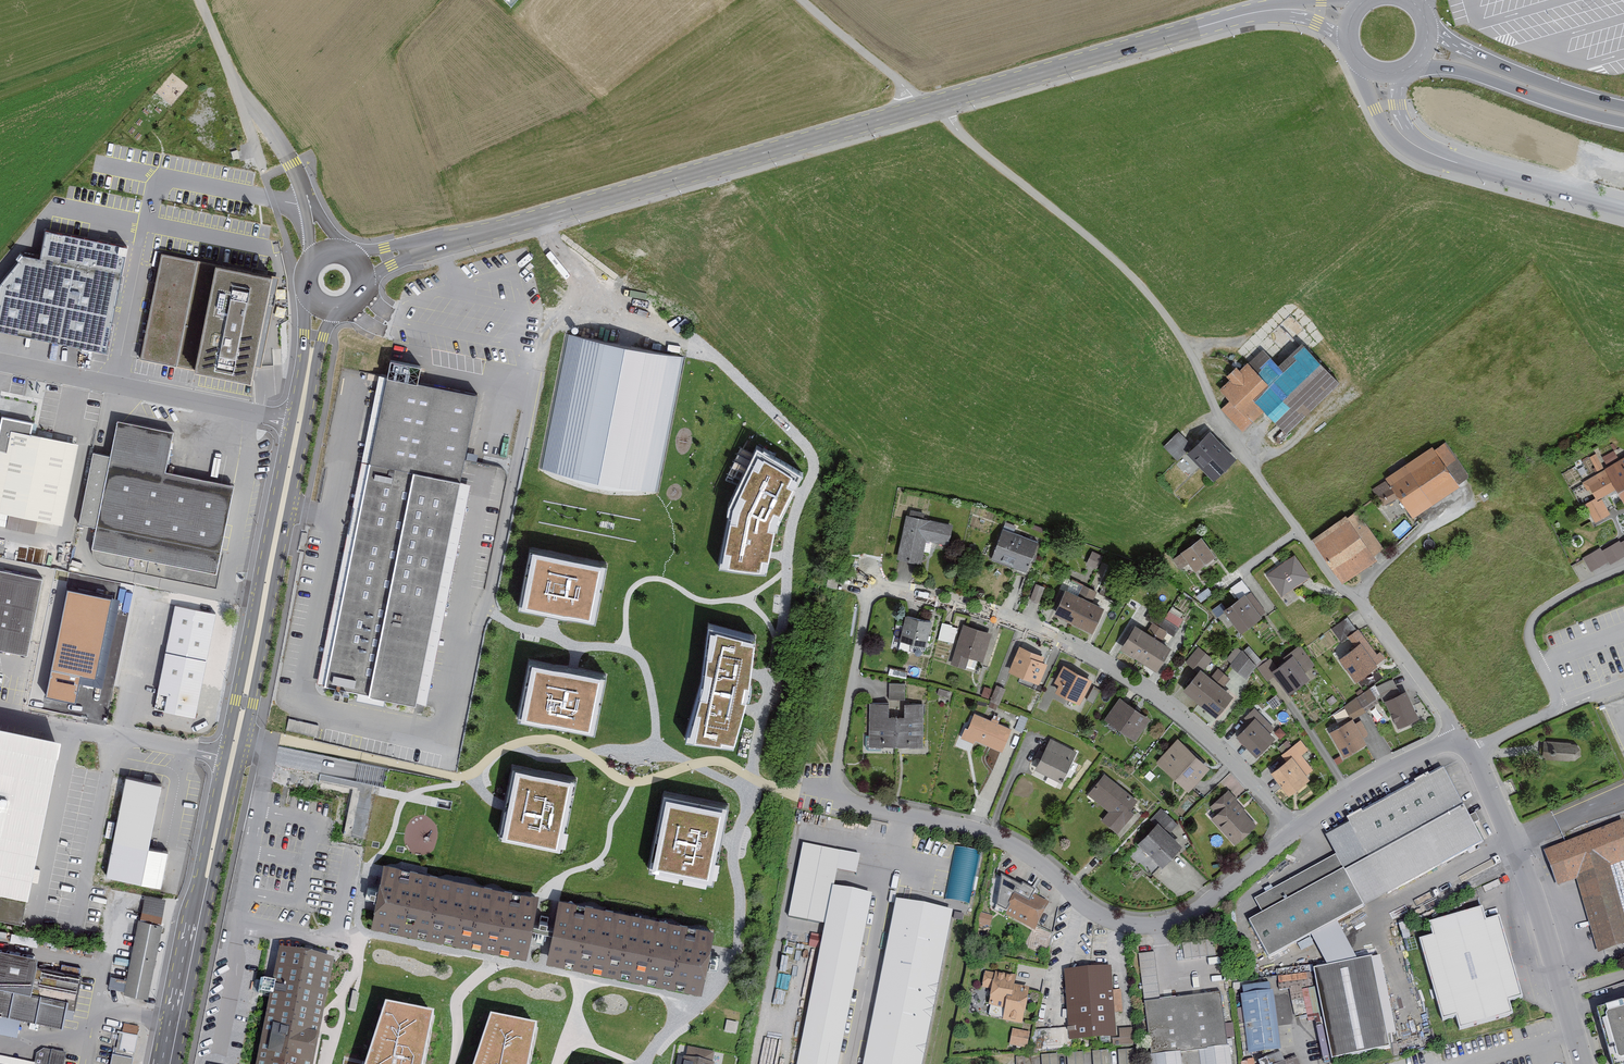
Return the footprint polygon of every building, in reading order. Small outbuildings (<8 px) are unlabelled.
[(0,281),(0,329),(106,349),(125,247),(50,233),(45,256),(27,253),(0,281)] [(217,266),(165,254),(144,357),(198,366),(217,266)] [(279,278),(217,266),(198,366),(259,378),(279,278)] [(568,337),(541,469),(654,492),(681,360),(568,337)] [(1336,386),(1298,346),(1275,367),(1260,351),(1237,373),(1233,368),(1223,378),(1227,381),(1215,391),(1227,404),(1220,411),(1241,434),(1260,415),(1280,437),(1336,386)] [(412,703),(471,396),(410,385),(413,367),(383,361),(379,380),(339,372),(329,428),(364,434),(316,685),(412,703)] [(74,446),(28,436),(30,425),(0,419),(0,514),(57,526),(74,446)] [(162,473),(170,433),(114,422),(88,547),(211,573),(229,486),(162,473)] [(1233,460),(1205,433),(1191,447),(1177,433),(1162,448),(1178,463),(1185,456),(1211,482),(1233,460)] [(728,497),(717,565),(768,573),(771,555),(777,517),(791,489),(801,470),(757,444),(728,497)] [(1430,449),(1383,481),(1385,483),(1371,492),(1383,510),(1396,501),(1410,520),(1458,486),(1444,467),(1454,461),(1443,445),(1432,452),(1430,449)] [(1618,457),(1614,451),(1603,457),(1607,464),(1618,457)] [(1602,468),(1594,455),(1590,457),(1598,471),(1602,468)] [(1623,494),(1623,459),(1609,467),(1623,494)] [(1597,497),(1615,488),(1606,471),(1588,480),(1597,497)] [(1587,504),(1594,519),(1607,514),(1600,498),(1587,504)] [(946,546),(950,526),(921,520),(922,514),(908,512),(907,517),(903,517),(895,562),(923,567),(928,542),(946,546)] [(1345,520),(1343,517),(1310,540),(1341,584),(1374,561),(1371,557),(1382,550),(1357,513),(1345,520)] [(1002,532),(999,531),(990,560),(1011,567),(1010,571),(1025,576),(1036,542),(1012,534),(1015,528),(1004,524),(1002,532)] [(1212,556),(1197,538),(1177,553),(1179,555),(1173,559),(1181,569),(1186,564),(1192,572),(1212,556)] [(1623,554),(1623,540),(1605,551),(1611,562),(1623,554)] [(605,554),(530,541),(519,602),(554,608),(594,615),(605,554)] [(1101,557),(1090,552),(1085,564),(1096,569),(1101,557)] [(1306,578),(1292,556),(1265,574),(1279,596),(1306,578)] [(37,579),(0,572),(0,651),(21,656),(37,579)] [(836,588),(838,577),(828,576),(826,587),(836,588)] [(1229,589),(1236,599),(1221,610),(1237,633),(1259,618),(1258,616),(1263,612),(1241,580),(1229,589)] [(1042,588),(1034,585),(1029,602),(1037,604),(1042,588)] [(1083,587),(1079,596),(1066,590),(1055,613),(1090,630),(1102,606),(1092,601),(1096,593),(1083,587)] [(111,600),(68,591),(46,699),(74,705),(80,676),(95,679),(111,600)] [(212,615),(171,606),(153,695),(163,697),(160,712),(190,718),(212,615)] [(755,628),(708,617),(702,676),(686,738),(734,745),(744,709),(750,688),(751,673),(755,628)] [(923,649),(928,623),(902,619),(898,645),(923,649)] [(950,627),(941,625),(937,642),(952,645),(956,629),(950,628),(950,627)] [(1147,633),(1136,626),(1123,648),(1155,667),(1167,647),(1158,641),(1164,632),(1152,625),(1147,633)] [(989,635),(961,627),(950,665),(964,669),(967,658),(981,663),(989,635)] [(1345,638),(1352,647),(1335,659),(1352,683),(1374,666),(1371,661),(1376,657),(1356,631),(1345,638)] [(1042,658),(1017,647),(1006,673),(1036,686),(1045,665),(1040,663),(1042,658)] [(1254,666),(1236,647),(1226,660),(1232,664),(1230,667),(1245,678),(1254,666)] [(1314,667),(1301,648),(1285,660),(1286,662),(1280,667),(1275,660),(1262,670),(1271,682),(1277,678),(1288,694),(1310,679),(1306,673),(1314,667)] [(1229,678),(1218,669),(1210,679),(1203,673),(1212,663),(1200,653),(1189,665),(1198,673),(1185,689),(1216,715),(1230,697),(1220,689),(1229,678)] [(574,666),(530,658),(519,719),(595,733),(606,672),(574,666)] [(1089,682),(1061,667),(1051,684),(1057,688),(1053,695),(1075,707),(1089,682)] [(1391,676),(1375,684),(1383,700),(1399,691),(1391,676)] [(902,700),(903,686),(887,686),(887,700),(902,700)] [(1003,689),(995,686),(988,708),(996,711),(1003,689)] [(986,699),(989,691),(982,689),(980,697),(986,699)] [(1342,710),(1350,720),(1362,714),(1375,705),(1366,693),(1342,710)] [(1416,720),(1402,693),(1382,703),(1396,730),(1416,720)] [(1146,719),(1121,702),(1109,720),(1134,737),(1146,719)] [(920,747),(920,705),(900,705),(900,717),(887,717),(887,706),(867,706),(867,737),(864,737),(864,751),(882,751),(882,747),(920,747)] [(1244,717),(1251,724),(1239,736),(1257,753),(1272,738),(1267,733),(1271,728),(1252,709),(1244,717)] [(1000,751),(1009,728),(972,714),(966,730),(962,728),(958,740),(972,745),(974,741),(1000,751)] [(1025,720),(1019,717),(1014,730),(1020,732),(1025,720)] [(1352,726),(1350,722),(1326,734),(1336,751),(1338,750),(1342,757),(1364,745),(1361,739),(1366,737),(1359,723),(1352,726)] [(59,748),(41,744),(0,736),(0,892),(27,898),(59,748)] [(1059,784),(1074,753),(1047,740),(1032,772),(1059,784)] [(1205,769),(1174,742),(1154,765),(1185,792),(1205,769)] [(1307,753),(1298,742),(1279,757),(1282,762),(1267,774),(1285,798),(1306,781),(1304,778),(1313,771),(1302,757),(1307,753)] [(1579,750),(1574,745),(1542,743),(1541,761),(1573,763),(1578,760),(1579,750)] [(505,806),(500,828),(558,839),(571,770),(514,759),(505,806)] [(1482,843),(1443,772),(1323,838),(1334,857),(1252,902),(1260,917),(1247,924),(1267,962),(1309,939),(1334,925),(1482,843)] [(1127,811),(1134,802),(1102,777),(1085,797),(1105,813),(1098,821),(1114,834),(1131,813),(1127,811)] [(111,841),(142,847),(155,785),(124,779),(111,841)] [(668,792),(654,862),(712,873),(718,839),(725,804),(668,792)] [(1255,827),(1226,793),(1207,809),(1213,816),(1209,819),(1232,846),(1255,827)] [(1135,846),(1159,868),(1179,846),(1167,835),(1175,826),(1158,811),(1149,822),(1153,826),(1135,846)] [(1575,883),(1596,955),(1623,947),(1623,922),(1609,869),(1623,863),(1623,832),(1621,824),(1542,855),(1555,890),(1575,883)] [(142,847),(111,841),(103,876),(156,887),(163,852),(142,847)] [(946,896),(969,901),(978,848),(956,844),(946,896)] [(872,896),(832,888),(836,872),(855,876),(859,859),(801,847),(786,920),(823,928),(796,1063),(838,1063),(872,896)] [(374,924),(525,954),(530,926),(536,896),(385,866),(374,924)] [(1046,906),(1015,888),(1000,913),(1031,931),(1046,906)] [(27,898),(0,892),(0,921),(21,926),(27,898)] [(550,958),(700,988),(712,930),(561,900),(556,929),(550,958)] [(951,912),(894,901),(861,1063),(920,1063),(951,912)] [(1485,920),(1482,907),(1428,922),(1432,935),(1418,939),(1442,1021),(1455,1017),(1458,1029),(1512,1014),(1509,1001),(1522,997),(1500,916),(1485,920)] [(160,916),(139,912),(125,987),(146,991),(160,916)] [(987,926),(989,917),(982,915),(979,924),(987,926)] [(1334,925),(1309,939),(1325,969),(1356,963),(1334,925)] [(330,956),(282,947),(275,979),(264,977),(261,992),(270,994),(257,1063),(309,1063),(330,956)] [(20,1019),(60,1026),(62,1013),(71,1015),(78,978),(32,969),(34,960),(0,953),(0,1015),(20,1019)] [(1222,994),(1159,1002),(1153,955),(1138,957),(1152,1063),(1232,1063),(1222,994)] [(1387,1052),(1369,960),(1356,963),(1325,969),(1311,972),(1321,1024),(1329,1063),(1387,1052)] [(1112,1037),(1107,969),(1062,972),(1067,1040),(1112,1037)] [(125,988),(126,976),(112,974),(110,986),(125,988)] [(985,1006),(1001,1008),(999,1023),(1021,1026),(1026,991),(1012,989),(1013,978),(982,974),(980,991),(987,992),(985,1006)] [(1268,994),(1266,986),(1240,989),(1242,997),(1238,998),(1247,1058),(1280,1053),(1272,993),(1268,994)] [(434,1010),(386,1000),(365,1063),(422,1063),(434,1010)] [(1597,1008),(1613,1063),(1623,1063),(1623,1000),(1597,1008)] [(535,1023),(491,1014),(474,1063),(527,1063),(535,1023)] [(16,1035),(20,1019),(0,1015),(0,1032),(16,1035)] [(119,1022),(117,1050),(136,1051),(138,1023),(119,1022)] [(758,1063),(773,1063),(779,1033),(764,1030),(758,1063)] [(1007,1045),(1022,1050),(1027,1036),(1011,1031),(1007,1045)] [(1131,1031),(1118,1032),(1119,1046),(1132,1045),(1131,1031)] [(34,1063),(64,1063),(67,1053),(44,1048),(36,1052),(34,1062),(34,1063)] [(1092,1049),(1093,1062),(1107,1061),(1107,1049),(1092,1049)] [(711,1055),(686,1050),(684,1061),(677,1059),(676,1063),(709,1063),(711,1055)] [(34,1062),(0,1055),(0,1063),(34,1063),(34,1062)] [(1279,1055),(1265,1061),(1266,1063),(1283,1063),(1279,1055)]
